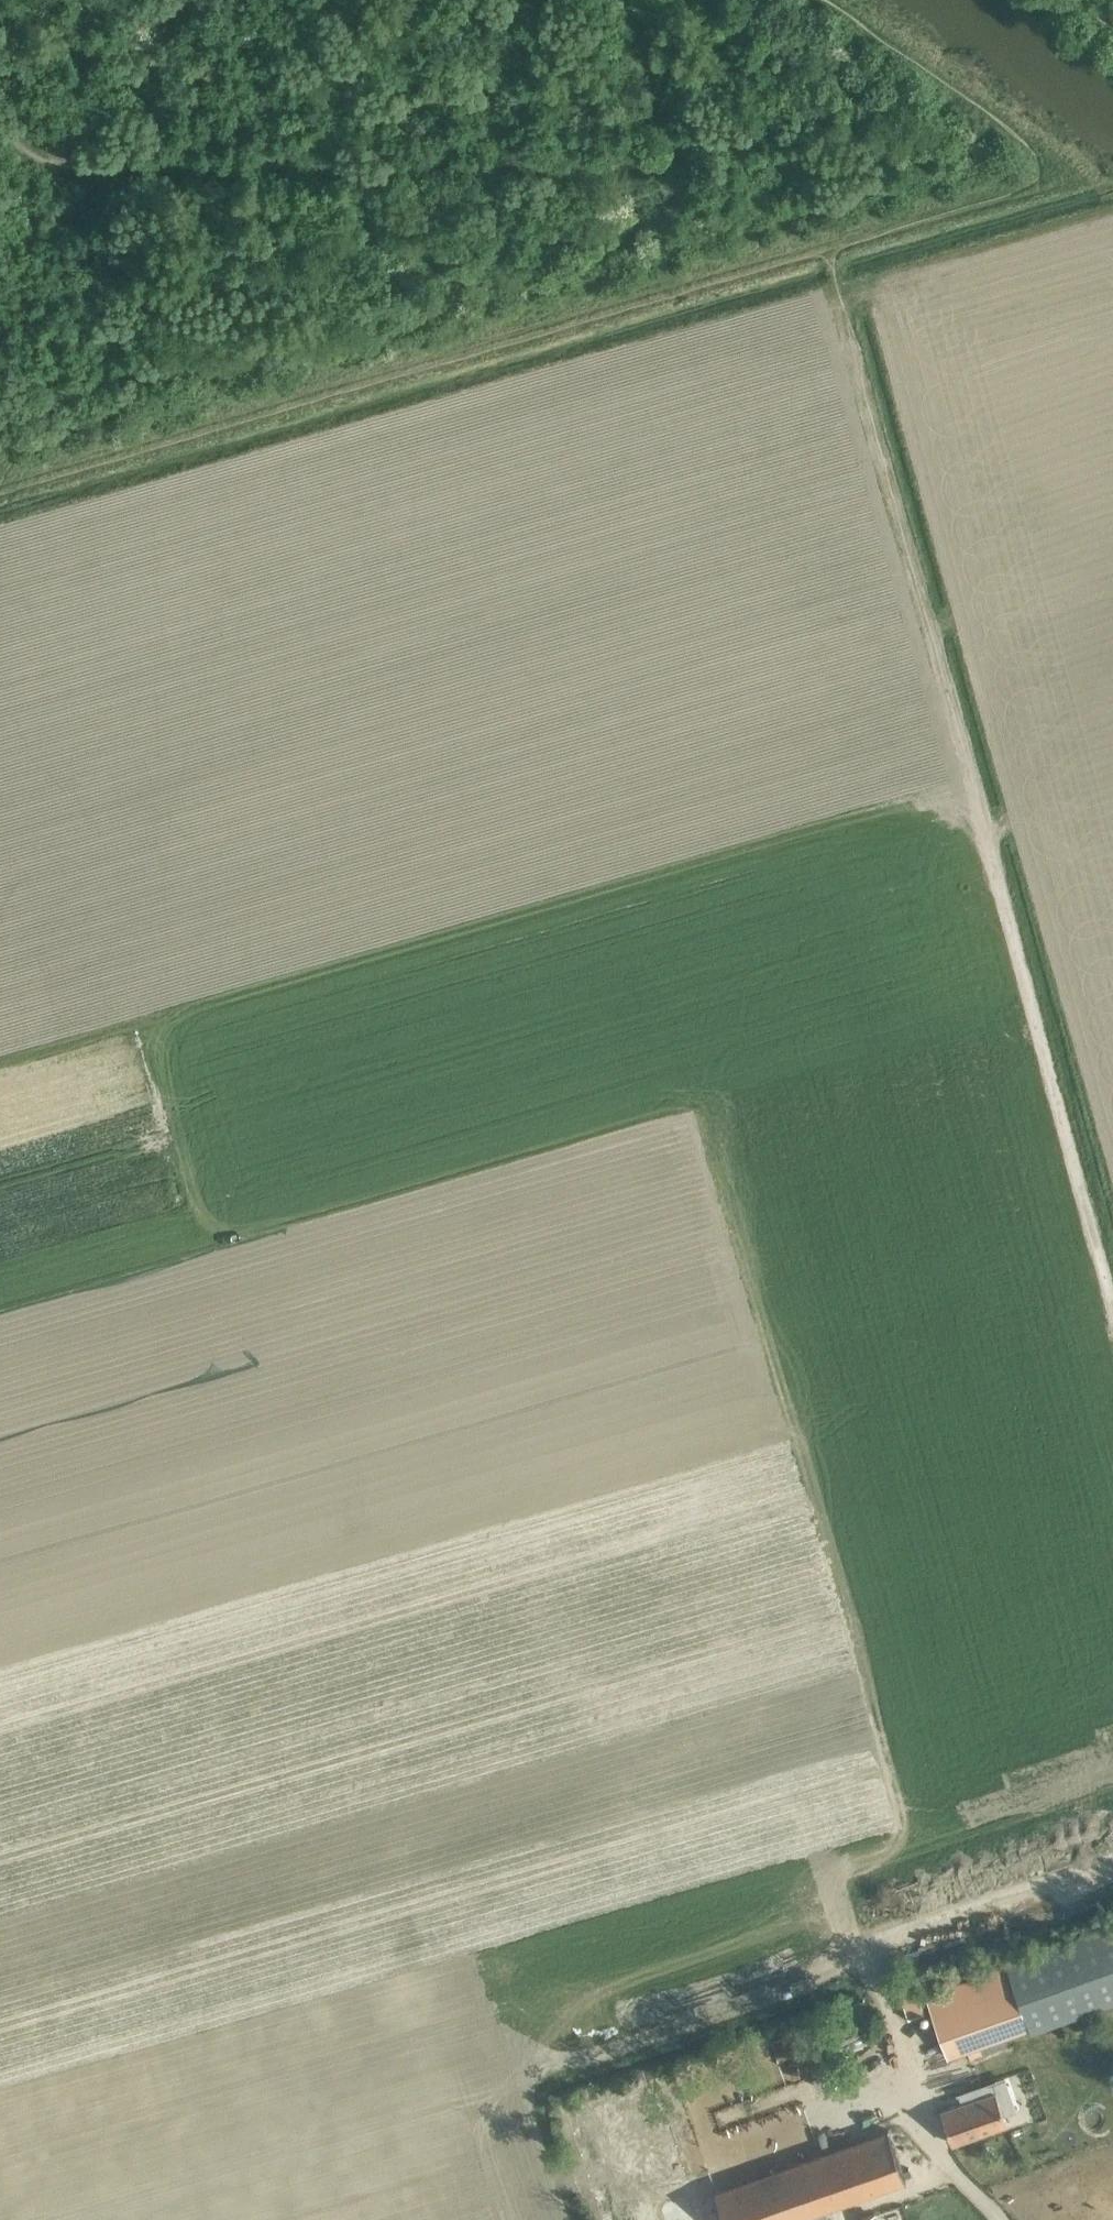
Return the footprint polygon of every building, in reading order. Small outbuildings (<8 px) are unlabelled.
[(1005,1962),(1006,1966),(1005,1966),(1026,2026),(1028,2026),(1029,2031),(1112,2001),(1112,1923),(1005,1962)] [(927,1994),(948,2054),(1026,2026),(1005,1966),(927,1994)] [(899,1992),(908,2018),(924,2012),(916,1987),(899,1992)] [(948,2141),(1004,2122),(994,2090),(937,2109),(948,2141)] [(723,2219),(788,2219),(905,2178),(887,2129),(713,2191),(723,2219)] [(871,2212),(855,2217),(856,2219),(873,2219),(871,2212)]
